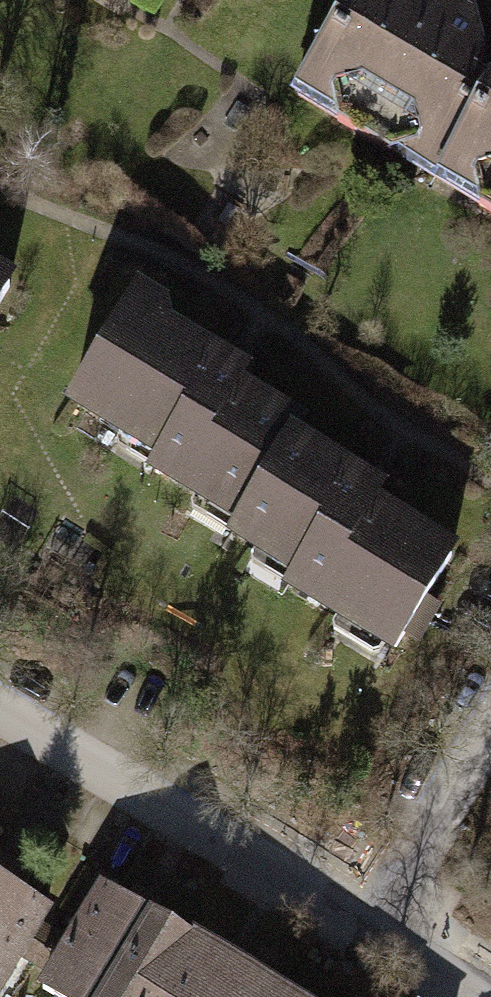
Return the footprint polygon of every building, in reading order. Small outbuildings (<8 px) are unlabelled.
[(286,107),(490,226),(490,73),(484,69),(471,20),(437,0),(376,0),(342,10),(286,107)] [(10,287),(0,281),(0,304),(10,287)] [(243,531),(295,443),(303,430),(238,391),(246,377),(167,330),(164,311),(139,296),(69,411),(162,467),(155,478),(243,531)] [(289,595),(396,657),(454,557),(372,509),(381,493),(295,443),(243,531),(235,544),(298,580),(289,595)] [(0,879),(0,996),(10,996),(56,910),(0,879)] [(240,978),(119,910),(69,996),(230,996),(240,978)] [(230,996),(272,996),(240,978),(230,996)]
